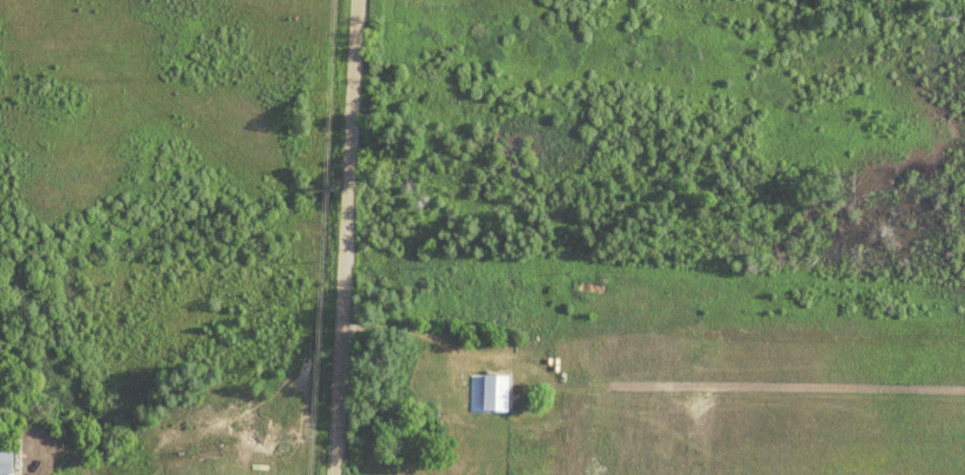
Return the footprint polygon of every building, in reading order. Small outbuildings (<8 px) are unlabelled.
[(478,377),(478,412),(504,412),(504,377),(478,377)]
